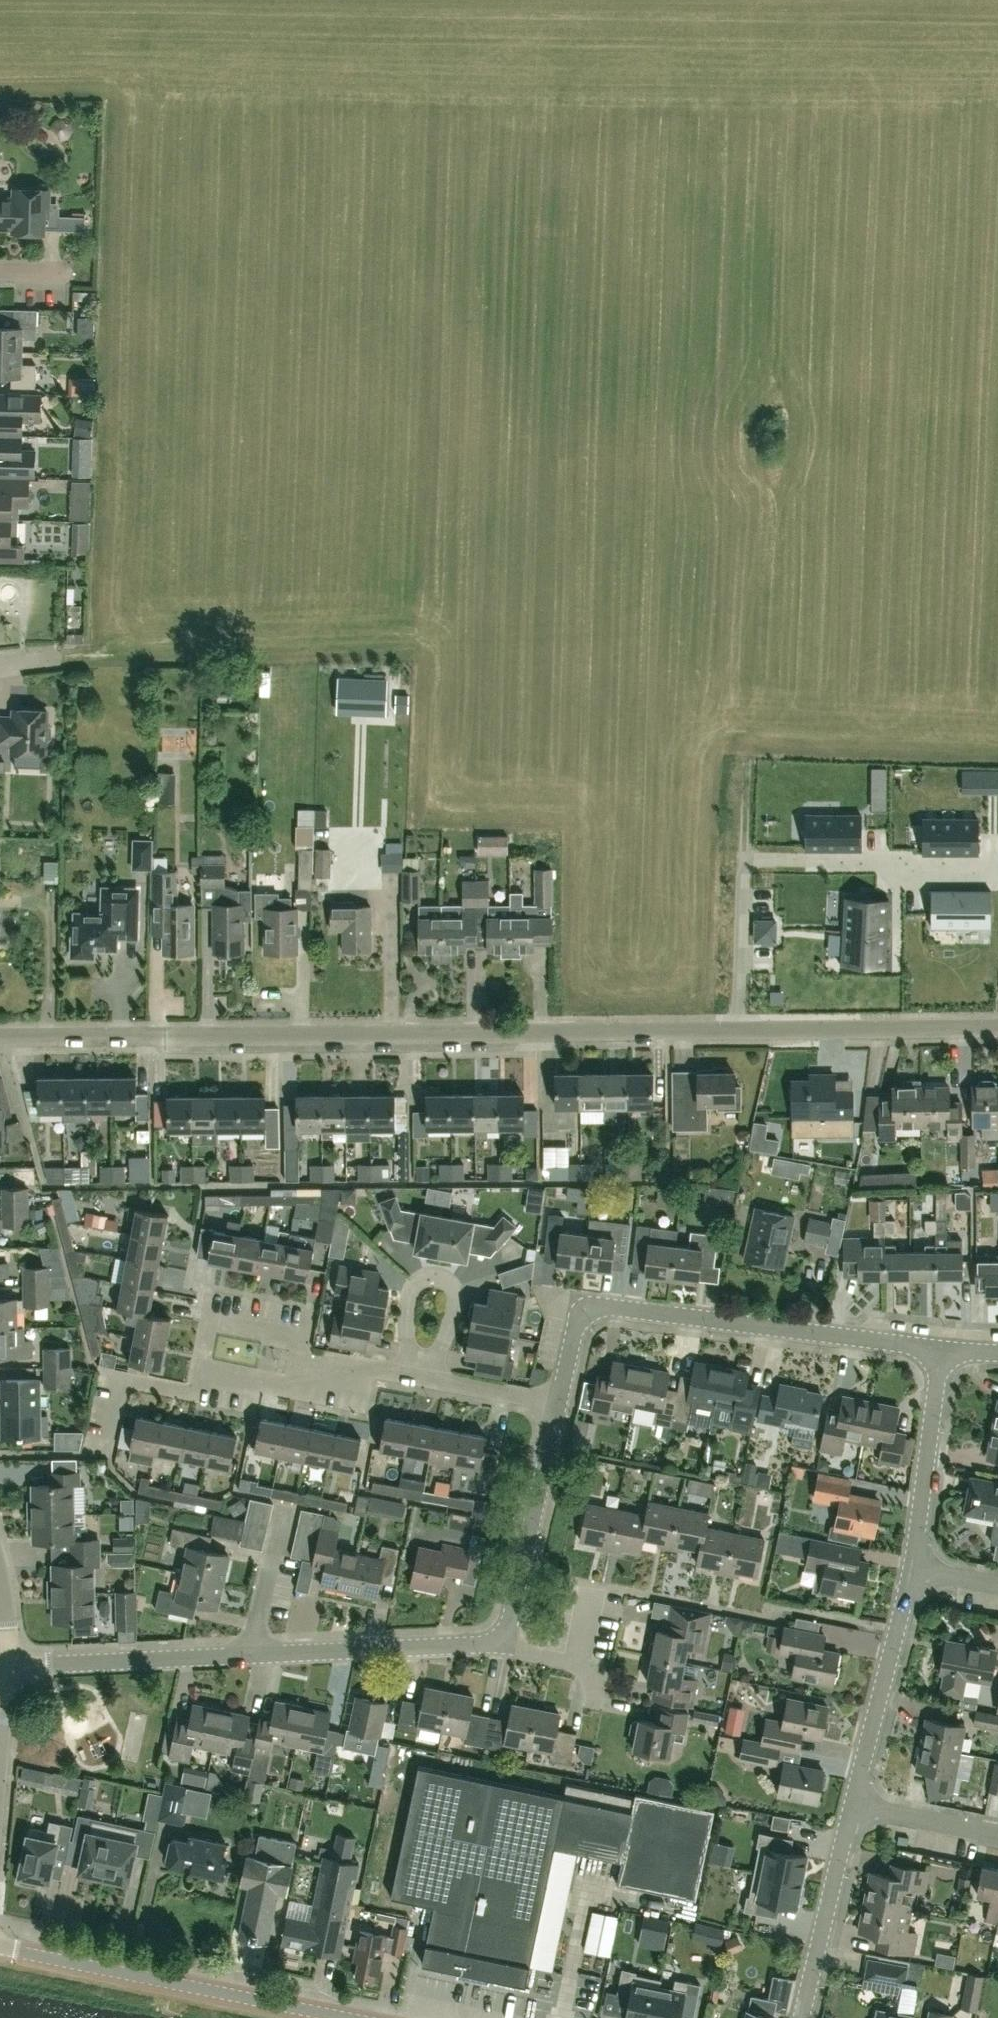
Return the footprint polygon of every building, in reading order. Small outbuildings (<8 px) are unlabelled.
[(14,196),(0,195),(0,231),(13,231),(13,232),(45,233),(46,208),(50,208),(50,189),(14,188),(14,196)] [(86,217),(60,216),(59,230),(85,231),(86,217)] [(23,351),(23,338),(37,339),(38,310),(14,309),(14,327),(0,326),(0,350),(23,351)] [(0,350),(0,374),(12,375),(12,387),(36,388),(37,364),(22,364),(23,351),(0,350)] [(83,378),(70,378),(69,395),(82,395),(83,378)] [(23,435),(23,420),(41,420),(41,395),(0,394),(0,434),(23,435)] [(0,434),(0,474),(35,475),(36,451),(22,450),(23,435),(0,434)] [(12,518),(13,506),(29,506),(30,479),(0,478),(0,518),(12,518)] [(0,518),(0,560),(24,561),(25,544),(18,544),(19,519),(12,518),(0,518)] [(25,586),(0,586),(0,600),(25,600),(25,586)] [(245,672),(242,684),(258,687),(261,676),(245,672)] [(385,713),(386,681),(339,679),(338,711),(385,713)] [(403,693),(402,710),(412,710),(413,693),(403,693)] [(13,745),(13,753),(46,754),(47,742),(51,738),(52,727),(47,724),(48,711),(14,709),(14,717),(0,716),(0,744),(13,745)] [(205,729),(166,728),(166,749),(204,750),(205,729)] [(872,809),(886,809),(886,770),(873,770),(872,809)] [(176,804),(176,773),(158,772),(157,804),(176,804)] [(979,792),(997,792),(997,772),(979,772),(979,792)] [(303,823),(320,823),(320,807),(303,807),(303,823)] [(861,848),(861,816),(808,816),(808,815),(806,815),(806,817),(807,817),(807,848),(861,848)] [(925,852),(978,852),(978,820),(957,820),(957,819),(955,819),(955,820),(943,820),(943,819),(941,819),(941,820),(925,820),(925,819),(923,819),(923,821),(923,829),(923,831),(923,842),(923,843),(923,851),(923,853),(925,853),(925,852)] [(312,867),(314,826),(314,825),(296,825),(296,848),(299,848),(298,888),(296,887),(296,908),(312,909),(312,867)] [(134,868),(151,869),(152,841),(134,840),(134,868)] [(316,876),(331,877),(331,849),(317,848),(316,876)] [(389,851),(389,872),(402,872),(403,871),(402,851),(389,851)] [(490,905),(489,879),(488,857),(476,857),(476,879),(477,922),(488,921),(489,950),(501,950),(501,958),(511,958),(510,917),(510,904),(490,905)] [(52,880),(64,880),(65,862),(53,861),(52,880)] [(202,868),(202,887),(225,887),(225,868),(225,863),(202,863),(202,868)] [(175,870),(153,870),(154,934),(166,934),(167,952),(194,952),(193,904),(175,904),(175,896),(175,870)] [(403,900),(420,900),(420,871),(403,871),(402,872),(403,900)] [(537,904),(551,904),(551,871),(537,871),(537,904)] [(463,905),(442,905),(442,958),(452,958),(452,951),(464,950),(464,922),(477,922),(476,879),(463,880),(463,905)] [(320,894),(337,895),(337,883),(321,882),(320,894)] [(74,924),(73,955),(93,955),(94,947),(117,947),(117,936),(137,936),(139,888),(117,888),(116,913),(77,912),(76,925),(74,924)] [(216,903),(216,952),(218,952),(218,955),(220,957),(229,957),(231,955),(231,952),(244,952),(243,920),(252,920),(252,917),(252,893),(252,889),(239,889),(239,903),(216,903)] [(990,926),(990,891),(932,891),(932,926),(967,926),(967,927),(970,927),(970,926),(990,926)] [(278,897),(278,908),(266,908),(266,952),(296,952),(296,908),(291,908),(291,897),(278,897)] [(843,931),(887,933),(889,899),(845,897),(843,931)] [(342,951),(371,951),(371,906),(354,906),(354,901),(332,901),(332,931),(342,931),(342,951)] [(523,904),(510,904),(510,917),(511,958),(521,957),(521,950),(534,950),(534,944),(552,944),(552,919),(533,919),(533,904),(523,904)] [(442,905),(430,905),(419,905),(419,950),(432,950),(432,958),(442,958),(442,905)] [(756,921),(756,930),(775,930),(775,921),(756,921)] [(756,930),(756,940),(775,940),(775,930),(756,930)] [(887,933),(843,931),(841,964),(885,967),(887,933)] [(770,991),(771,1004),(783,1004),(783,991),(770,991)] [(699,1074),(699,1085),(673,1085),(673,1130),(706,1130),(706,1114),(700,1114),(700,1104),(718,1104),(718,1110),(740,1110),(740,1088),(734,1088),(734,1074),(730,1074),(730,1070),(727,1068),(715,1068),(712,1070),(712,1074),(699,1074)] [(580,1107),(579,1075),(555,1076),(555,1108),(580,1107)] [(604,1075),(579,1075),(580,1107),(604,1107),(604,1075)] [(628,1107),(628,1075),(604,1075),(604,1107),(604,1122),(616,1121),(616,1107),(628,1107)] [(628,1075),(628,1107),(653,1107),(653,1075),(628,1075)] [(818,1120),(852,1120),(852,1092),(834,1092),(834,1076),(817,1077),(817,1083),(791,1083),(792,1127),(793,1127),(793,1115),(817,1115),(818,1120)] [(63,1111),(63,1079),(39,1079),(38,1111),(63,1111)] [(87,1111),(87,1079),(63,1079),(63,1111),(64,1111),(64,1120),(74,1120),(74,1111),(87,1111)] [(111,1079),(87,1079),(87,1111),(111,1111),(111,1079)] [(111,1079),(111,1111),(136,1110),(136,1079),(111,1079)] [(997,1087),(993,1087),(993,1084),(990,1081),(986,1081),(982,1081),(978,1082),(975,1084),(975,1087),(970,1087),(971,1127),(997,1127),(997,1094),(997,1087)] [(893,1128),(919,1128),(919,1088),(919,1082),(900,1082),(900,1088),(891,1088),(892,1104),(879,1104),(879,1141),(893,1141),(893,1128)] [(959,1101),(947,1101),(947,1087),(919,1088),(919,1128),(947,1127),(947,1140),(960,1140),(960,1133),(959,1101)] [(475,1096),(451,1097),(451,1129),(475,1129),(475,1096)] [(499,1096),(475,1096),(475,1129),(475,1139),(487,1139),(487,1129),(499,1129),(499,1096)] [(524,1096),(499,1096),(499,1129),(524,1128),(524,1096)] [(346,1130),(346,1097),(322,1098),(322,1130),(322,1137),(334,1137),(334,1130),(346,1130)] [(370,1141),(370,1097),(346,1097),(346,1130),(347,1130),(347,1141),(370,1141)] [(395,1097),(370,1097),(370,1141),(370,1130),(395,1129),(395,1097)] [(451,1129),(451,1097),(427,1097),(427,1129),(451,1129)] [(193,1131),(193,1098),(168,1099),(168,1131),(193,1131)] [(217,1131),(217,1098),(193,1098),(193,1131),(193,1143),(204,1143),(204,1131),(217,1131)] [(241,1131),(241,1098),(217,1098),(217,1131),(241,1131)] [(265,1098),(241,1098),(241,1131),(266,1131),(265,1098)] [(322,1130),(322,1098),(297,1098),(296,1131),(322,1130)] [(24,1138),(19,1121),(7,1125),(11,1141),(24,1138)] [(975,1133),(960,1133),(960,1140),(961,1167),(976,1167),(975,1133)] [(205,1142),(204,1161),(222,1162),(223,1143),(205,1142)] [(285,1180),(299,1180),(298,1148),(285,1148),(285,1180)] [(581,1179),(581,1162),(569,1163),(569,1179),(581,1179)] [(593,1162),(581,1162),(581,1179),(594,1179),(593,1162)] [(629,1180),(629,1162),(605,1163),(606,1181),(629,1180)] [(629,1162),(629,1180),(642,1180),(641,1162),(629,1162)] [(370,1180),(370,1164),(358,1163),(358,1180),(370,1180)] [(452,1179),(452,1163),(439,1163),(439,1180),(452,1179)] [(464,1163),(452,1163),(452,1179),(464,1179),(464,1163)] [(500,1179),(500,1163),(487,1163),(487,1179),(500,1179)] [(512,1163),(500,1163),(500,1179),(513,1179),(512,1163)] [(808,1173),(810,1164),(802,1163),(800,1171),(808,1173)] [(241,1181),(241,1164),(229,1165),(230,1181),(241,1181)] [(241,1164),(241,1181),(255,1180),(254,1164),(241,1164)] [(322,1181),(322,1164),(311,1165),(311,1181),(312,1181),(322,1181)] [(335,1164),(322,1164),(322,1181),(335,1180),(335,1164)] [(390,1164),(370,1164),(370,1180),(390,1180),(390,1164)] [(89,1165),(64,1166),(64,1182),(90,1182),(89,1165)] [(112,1182),(111,1165),(100,1165),(100,1182),(112,1182)] [(134,1165),(111,1165),(112,1182),(126,1182),(134,1181),(134,1165)] [(193,1181),(193,1165),(181,1165),(181,1169),(181,1181),(193,1181)] [(206,1165),(193,1165),(193,1181),(206,1181),(206,1165)] [(64,1182),(64,1166),(44,1166),(48,1182),(64,1182)] [(417,1166),(417,1181),(430,1181),(430,1166),(417,1166)] [(175,1168),(163,1169),(163,1182),(176,1182),(175,1168)] [(983,1169),(984,1183),(997,1183),(997,1168),(983,1169)] [(917,1188),(915,1170),(876,1172),(877,1190),(917,1188)] [(1,1209),(29,1209),(28,1187),(1,1187),(1,1209)] [(298,1194),(296,1194),(295,1203),(321,1203),(319,1218),(335,1221),(341,1188),(322,1188),(298,1189),(298,1194)] [(341,1188),(341,1203),(356,1203),(356,1188),(341,1188)] [(533,1188),(533,1205),(550,1204),(549,1188),(533,1188)] [(87,1223),(83,1190),(70,1192),(74,1225),(87,1223)] [(270,1203),(270,1194),(244,1195),(244,1203),(270,1203)] [(296,1194),(270,1194),(270,1203),(295,1203),(296,1194)] [(244,1195),(220,1195),(206,1195),(206,1209),(221,1209),(221,1203),(244,1203),(244,1195)] [(67,1224),(68,1224),(61,1196),(52,1199),(59,1226),(67,1224)] [(440,1256),(447,1218),(399,1209),(395,1197),(380,1203),(390,1230),(404,1225),(407,1233),(417,1235),(414,1251),(417,1251),(418,1256),(427,1257),(430,1254),(440,1256)] [(135,1209),(124,1207),(119,1232),(163,1241),(168,1216),(135,1209)] [(1,1209),(2,1217),(0,1217),(0,1230),(3,1230),(3,1226),(30,1226),(29,1209),(1,1209)] [(43,1209),(30,1209),(30,1219),(43,1219),(43,1209)] [(783,1268),(794,1218),(755,1209),(743,1259),(783,1268)] [(590,1221),(588,1236),(562,1233),(564,1217),(549,1215),(545,1247),(559,1249),(557,1265),(585,1268),(590,1221)] [(809,1215),(803,1242),(827,1247),(833,1221),(809,1215)] [(494,1227),(447,1218),(440,1256),(450,1258),(451,1262),(460,1263),(463,1260),(466,1260),(469,1244),(479,1246),(484,1239),(496,1249),(515,1227),(503,1217),(494,1227)] [(228,1220),(226,1234),(213,1231),(206,1263),(232,1268),(241,1222),(228,1220)] [(874,1220),(874,1237),(843,1237),(843,1277),(858,1277),(858,1280),(884,1279),(883,1220),(874,1220)] [(894,1233),(894,1220),(883,1220),(884,1279),(909,1279),(909,1251),(895,1252),(894,1245),(885,1246),(885,1233),(894,1233)] [(935,1233),(935,1220),(925,1220),(925,1233),(935,1233)] [(946,1220),(935,1220),(935,1233),(935,1245),(934,1245),(935,1278),(961,1278),(961,1251),(946,1251),(946,1220)] [(590,1221),(585,1268),(611,1271),(613,1255),(627,1256),(630,1225),(590,1221)] [(241,1222),(232,1268),(257,1273),(263,1240),(239,1236),(241,1222)] [(74,1250),(75,1250),(74,1246),(73,1243),(68,1224),(67,1224),(59,1226),(66,1252),(74,1250)] [(677,1231),(653,1228),(638,1227),(635,1258),(648,1259),(646,1276),(672,1279),(676,1247),(675,1247),(677,1231)] [(276,1243),(263,1240),(257,1273),(282,1277),(288,1245),(287,1245),(289,1233),(278,1231),(276,1243)] [(163,1241),(119,1232),(114,1256),(126,1258),(126,1259),(158,1266),(163,1241)] [(287,1245),(288,1245),(282,1277),(308,1282),(313,1249),(315,1237),(289,1233),(287,1245)] [(689,1248),(676,1247),(672,1279),(699,1282),(701,1264),(715,1266),(718,1236),(691,1233),(689,1248)] [(923,1251),(909,1251),(909,1279),(935,1278),(934,1245),(923,1245),(923,1251)] [(82,1276),(75,1250),(74,1250),(66,1252),(73,1278),(80,1276),(82,1276)] [(976,1255),(976,1285),(986,1285),(986,1293),(997,1293),(997,1255),(976,1255)] [(126,1259),(121,1284),(153,1291),(158,1266),(126,1259)] [(9,1276),(9,1262),(0,1262),(0,1276),(9,1276)] [(50,1288),(50,1287),(50,1267),(23,1268),(23,1288),(50,1288)] [(339,1267),(336,1282),(334,1293),(348,1295),(346,1307),(384,1314),(388,1290),(376,1288),(379,1274),(339,1267)] [(80,1276),(73,1278),(79,1304),(87,1302),(88,1305),(97,1306),(97,1305),(92,1303),(94,1290),(91,1289),(93,1279),(82,1277),(82,1276),(80,1276)] [(153,1291),(121,1284),(116,1309),(136,1313),(148,1315),(153,1291)] [(50,1288),(23,1288),(23,1306),(50,1305),(50,1288)] [(470,1329),(513,1337),(513,1336),(508,1335),(511,1322),(520,1324),(525,1297),(490,1290),(487,1305),(475,1303),(475,1305),(470,1307),(469,1315),(472,1318),(470,1329)] [(15,1326),(15,1300),(0,1300),(0,1328),(25,1327),(25,1326),(15,1326)] [(87,1302),(79,1304),(86,1331),(94,1329),(94,1331),(95,1331),(102,1330),(97,1306),(88,1305),(87,1302)] [(384,1314),(346,1307),(344,1320),(334,1318),(330,1344),(365,1351),(368,1337),(379,1339),(384,1314)] [(136,1313),(132,1338),(165,1344),(170,1319),(148,1315),(136,1313)] [(0,1328),(0,1356),(34,1356),(34,1339),(25,1339),(25,1327),(0,1328)] [(102,1353),(95,1331),(94,1331),(94,1329),(86,1331),(93,1355),(102,1353)] [(513,1337),(470,1329),(468,1340),(464,1341),(463,1350),(466,1353),(466,1355),(478,1357),(475,1372),(510,1378),(513,1362),(508,1361),(513,1337)] [(165,1344),(132,1338),(128,1363),(160,1369),(165,1344)] [(72,1367),(72,1347),(43,1347),(44,1367),(72,1367)] [(680,1383),(677,1399),(672,1418),(689,1422),(693,1401),(715,1405),(723,1366),(695,1360),(690,1386),(680,1383)] [(608,1385),(597,1383),(591,1410),(609,1414),(610,1406),(629,1410),(629,1414),(631,1414),(633,1405),(642,1366),(613,1361),(608,1385)] [(669,1372),(642,1366),(633,1405),(656,1410),(653,1423),(671,1427),(672,1418),(677,1399),(664,1396),(669,1372)] [(748,1371),(723,1366),(715,1405),(734,1409),(730,1428),(751,1433),(760,1385),(746,1382),(748,1371)] [(72,1367),(44,1367),(44,1387),(72,1386),(72,1379),(72,1369),(72,1367)] [(2,1379),(3,1437),(38,1437),(38,1379),(2,1379)] [(815,1425),(821,1393),(795,1389),(795,1387),(781,1385),(779,1398),(762,1395),(758,1420),(782,1425),(784,1419),(815,1425)] [(862,1441),(869,1402),(843,1397),(838,1421),(828,1419),(821,1449),(841,1452),(844,1438),(862,1441)] [(897,1407),(869,1402),(862,1441),(881,1445),(879,1460),(899,1464),(904,1435),(893,1432),(897,1407)] [(125,1413),(122,1426),(132,1428),(135,1415),(125,1413)] [(153,1453),(161,1421),(135,1415),(132,1428),(129,1448),(153,1453)] [(605,1418),(603,1451),(633,1453),(635,1420),(605,1418)] [(279,1456),(285,1425),(260,1419),(253,1451),(279,1456)] [(404,1455),(410,1423),(384,1419),(379,1450),(404,1455)] [(161,1421),(153,1453),(178,1458),(185,1426),(161,1421)] [(410,1423),(404,1455),(401,1470),(412,1472),(415,1457),(429,1459),(435,1428),(410,1423)] [(285,1425),(279,1456),(303,1461),(310,1430),(285,1425)] [(185,1426),(178,1458),(203,1463),(210,1431),(185,1426)] [(435,1428),(429,1459),(454,1464),(459,1433),(435,1428)] [(992,1429),(987,1457),(997,1459),(997,1430),(992,1429)] [(335,1435),(310,1430),(303,1461),(328,1466),(335,1435)] [(210,1431),(203,1463),(229,1469),(236,1437),(210,1431)] [(459,1433),(454,1464),(479,1468),(478,1478),(493,1481),(498,1455),(482,1453),(485,1437),(459,1433)] [(335,1435),(328,1466),(353,1471),(360,1441),(335,1435)] [(589,1451),(591,1439),(576,1435),(573,1448),(589,1451)] [(757,1465),(747,1462),(742,1482),(753,1484),(757,1465)] [(272,1486),(275,1472),(262,1469),(259,1483),(272,1486)] [(32,1514),(73,1513),(72,1485),(78,1485),(78,1472),(49,1473),(49,1485),(31,1486),(32,1514)] [(857,1543),(859,1531),(873,1533),(880,1502),(847,1495),(850,1481),(818,1475),(814,1498),(839,1503),(835,1524),(831,1528),(829,1538),(857,1543)] [(145,1492),(148,1477),(141,1476),(138,1491),(145,1492)] [(150,1478),(148,1477),(145,1492),(170,1497),(172,1489),(149,1485),(150,1478)] [(398,1486),(396,1495),(421,1499),(423,1490),(425,1481),(402,1477),(401,1481),(400,1486),(398,1486)] [(396,1495),(398,1486),(374,1481),(374,1480),(367,1479),(365,1489),(396,1495)] [(972,1479),(966,1511),(988,1515),(988,1517),(997,1519),(997,1484),(972,1479)] [(270,1495),(272,1487),(248,1482),(246,1490),(270,1495)] [(272,1487),(270,1495),(295,1500),(297,1492),(272,1487)] [(172,1489),(170,1497),(195,1503),(196,1494),(172,1489)] [(423,1490),(421,1499),(446,1504),(448,1495),(423,1490)] [(321,1497),(297,1492),(295,1500),(320,1505),(321,1497)] [(196,1494),(195,1503),(222,1508),(223,1500),(196,1494)] [(369,1496),(358,1494),(354,1512),(365,1514),(369,1496)] [(448,1495),(446,1504),(457,1506),(456,1512),(488,1518),(491,1501),(474,1498),(474,1499),(448,1495)] [(347,1502),(321,1497),(320,1505),(346,1511),(347,1502)] [(241,1499),(228,1506),(234,1517),(247,1509),(241,1499)] [(247,1511),(270,1516),(273,1505),(249,1500),(247,1511)] [(648,1501),(646,1515),(641,1539),(642,1539),(662,1543),(661,1547),(669,1549),(678,1507),(648,1501)] [(609,1550),(617,1509),(588,1503),(580,1540),(601,1544),(600,1548),(609,1550)] [(678,1507),(669,1549),(678,1551),(679,1546),(699,1550),(699,1551),(704,1527),(705,1527),(708,1514),(678,1507)] [(300,1509),(297,1521),(321,1526),(324,1514),(300,1509)] [(646,1515),(617,1509),(609,1550),(617,1552),(618,1548),(639,1552),(642,1539),(641,1539),(646,1515)] [(247,1511),(245,1522),(268,1528),(270,1516),(247,1511)] [(73,1527),(73,1513),(32,1514),(33,1542),(69,1541),(70,1553),(98,1552),(97,1540),(87,1540),(87,1527),(73,1527)] [(297,1521),(295,1532),(319,1537),(321,1528),(321,1526),(297,1521)] [(268,1528),(245,1522),(242,1534),(265,1539),(268,1528)] [(699,1551),(699,1550),(696,1564),(717,1568),(716,1572),(725,1574),(733,1533),(705,1527),(704,1527),(699,1551)] [(321,1528),(319,1537),(316,1549),(314,1559),(325,1562),(320,1586),(348,1592),(356,1553),(334,1548),(337,1532),(321,1528)] [(182,1573),(221,1582),(227,1556),(207,1551),(211,1537),(173,1529),(170,1543),(188,1547),(182,1573)] [(295,1532),(292,1544),(316,1549),(319,1537),(295,1532)] [(763,1539),(733,1533),(725,1574),(733,1576),(734,1572),(755,1576),(763,1539)] [(114,1538),(114,1551),(135,1551),(134,1534),(127,1534),(127,1538),(114,1538)] [(265,1539),(242,1534),(240,1546),(263,1550),(265,1539)] [(468,1550),(444,1545),(442,1552),(419,1547),(410,1585),(438,1591),(442,1572),(475,1579),(485,1537),(472,1534),(468,1550)] [(849,1545),(811,1537),(797,1535),(794,1551),(808,1554),(806,1565),(824,1568),(820,1589),(859,1596),(865,1563),(847,1559),(849,1545)] [(316,1549),(292,1544),(290,1556),(303,1558),(313,1561),(314,1559),(316,1549)] [(356,1553),(348,1592),(375,1598),(380,1574),(392,1575),(397,1548),(381,1545),(378,1557),(356,1553)] [(98,1552),(70,1553),(70,1564),(51,1564),(51,1592),(92,1591),(92,1564),(98,1563),(98,1552)] [(133,1552),(107,1552),(107,1561),(113,1567),(133,1566),(133,1552)] [(298,1581),(311,1584),(316,1562),(313,1561),(303,1558),(298,1581)] [(182,1573),(177,1593),(160,1589),(155,1609),(192,1617),(196,1603),(215,1608),(221,1582),(182,1573)] [(93,1619),(92,1591),(51,1592),(52,1620),(93,1619)] [(117,1591),(117,1593),(110,1592),(110,1598),(112,1600),(117,1600),(117,1627),(136,1627),(135,1591),(117,1591)] [(657,1630),(654,1642),(650,1644),(648,1653),(652,1656),(682,1662),(685,1647),(701,1650),(708,1613),(678,1607),(673,1634),(657,1630)] [(832,1684),(838,1652),(821,1648),(824,1635),(785,1627),(779,1654),(796,1657),(792,1677),(832,1684)] [(769,1634),(766,1650),(775,1652),(778,1636),(769,1634)] [(989,1682),(996,1649),(946,1640),(940,1672),(945,1674),(941,1691),(961,1695),(964,1678),(989,1682)] [(724,1653),(721,1669),(732,1671),(735,1655),(724,1653)] [(682,1662),(652,1656),(647,1682),(663,1685),(661,1699),(691,1705),(695,1679),(680,1676),(682,1662)] [(403,1698),(398,1722),(397,1728),(417,1732),(419,1726),(440,1730),(448,1691),(426,1687),(423,1701),(403,1698)] [(448,1691),(440,1730),(463,1735),(462,1742),(482,1746),(489,1714),(470,1710),(473,1696),(448,1691)] [(347,1727),(343,1743),(376,1749),(371,1774),(374,1774),(383,1776),(389,1745),(377,1743),(382,1719),(385,1703),(355,1697),(349,1728),(347,1727)] [(760,1744),(780,1748),(789,1750),(792,1733),(820,1739),(826,1706),(787,1698),(782,1722),(765,1719),(761,1741),(760,1744)] [(270,1724),(259,1722),(250,1766),(264,1768),(268,1753),(270,1754),(273,1741),(294,1745),(302,1706),(276,1701),(270,1724)] [(509,1718),(489,1714),(482,1746),(504,1750),(506,1742),(527,1746),(535,1708),(511,1703),(509,1718)] [(179,1715),(177,1725),(172,1757),(188,1760),(191,1745),(213,1749),(221,1709),(194,1705),(191,1717),(179,1715)] [(731,1705),(725,1731),(741,1734),(746,1708),(731,1705)] [(330,1711),(302,1706),(294,1745),(317,1750),(313,1770),(330,1773),(337,1739),(325,1736),(330,1711)] [(640,1719),(639,1720),(635,1719),(631,1722),(629,1732),(631,1736),(636,1737),(634,1749),(669,1756),(672,1738),(682,1741),(687,1713),(659,1707),(655,1722),(640,1719)] [(535,1708),(527,1746),(550,1751),(549,1758),(570,1762),(576,1730),(555,1726),(558,1712),(535,1708)] [(221,1709),(213,1749),(234,1754),(231,1769),(249,1772),(250,1766),(259,1722),(247,1719),(248,1715),(221,1709)] [(720,1715),(694,1710),(692,1720),(718,1725),(720,1715)] [(976,1710),(973,1724),(997,1729),(997,1714),(976,1710)] [(925,1718),(920,1744),(959,1752),(964,1726),(925,1718)] [(760,1744),(761,1741),(743,1737),(741,1749),(739,1759),(777,1767),(780,1748),(760,1744)] [(959,1752),(920,1744),(915,1769),(931,1773),(932,1782),(930,1782),(928,1783),(927,1783),(927,1785),(926,1786),(926,1787),(928,1799),(952,1796),(952,1795),(952,1792),(959,1752)] [(826,1776),(821,1774),(822,1769),(783,1762),(777,1793),(816,1801),(819,1787),(824,1786),(826,1776)] [(995,1762),(989,1791),(997,1792),(997,1763),(995,1762)] [(20,1782),(43,1787),(47,1771),(24,1766),(20,1782)] [(249,1772),(247,1778),(264,1782),(267,1770),(250,1766),(249,1772)] [(564,1797),(421,1766),(419,1766),(391,1897),(422,1903),(434,1906),(422,1963),(526,1984),(555,1846),(622,1860),(618,1883),(696,1899),(714,1810),(636,1794),(635,1798),(566,1784),(564,1797)] [(291,1777),(289,1787),(303,1790),(305,1779),(291,1777)] [(248,1780),(244,1799),(260,1803),(264,1783),(248,1780)] [(190,1787),(166,1782),(159,1817),(183,1822),(190,1787)] [(91,1808),(95,1788),(83,1785),(78,1805),(91,1808)] [(103,1879),(115,1823),(79,1815),(74,1839),(86,1842),(80,1870),(92,1873),(91,1877),(103,1879)] [(55,1852),(67,1854),(73,1826),(51,1821),(49,1831),(30,1827),(25,1853),(24,1853),(18,1881),(36,1885),(38,1878),(49,1880),(55,1852)] [(155,1831),(115,1823),(103,1879),(115,1882),(116,1878),(128,1881),(134,1852),(149,1856),(155,1831)] [(757,1846),(759,1847),(754,1871),(802,1881),(807,1855),(785,1851),(787,1837),(760,1832),(757,1846)] [(224,1878),(228,1861),(222,1859),(226,1841),(190,1833),(189,1838),(175,1835),(171,1840),(166,1858),(170,1863),(183,1866),(185,1858),(193,1860),(191,1871),(224,1878)] [(341,1956),(359,1863),(350,1860),(355,1837),(339,1833),(333,1857),(323,1855),(309,1919),(288,1915),(282,1943),(304,1947),(304,1949),(341,1956)] [(297,1843),(289,1841),(260,1834),(255,1857),(247,1855),(242,1882),(249,1884),(239,1934),(250,1936),(254,1937),(258,1938),(267,1940),(278,1891),(286,1893),(297,1843)] [(869,1871),(864,1901),(903,1908),(907,1888),(923,1891),(927,1870),(891,1863),(889,1875),(869,1871)] [(997,1916),(997,1867),(981,1864),(976,1893),(990,1896),(985,1919),(997,1922),(997,1916)] [(802,1881),(754,1871),(749,1896),(747,1895),(744,1910),(772,1916),(775,1902),(797,1907),(798,1902),(802,1903),(805,1885),(801,1885),(802,1881)] [(959,1876),(956,1893),(967,1895),(971,1879),(959,1876)] [(903,1908),(864,1901),(858,1931),(877,1935),(875,1946),(912,1953),(916,1932),(899,1929),(903,1908)] [(642,1932),(665,1936),(669,1921),(645,1916),(642,1932)] [(391,1935),(386,1934),(360,1929),(354,1959),(358,1960),(355,1975),(373,1979),(374,1972),(380,1974),(381,1967),(385,1950),(400,1953),(406,1926),(393,1923),(391,1935)] [(887,1963),(883,1980),(902,1983),(905,1984),(908,1967),(887,1963)] [(661,1978),(636,1973),(637,1971),(622,1968),(616,1996),(630,1999),(626,2017),(653,2017),(661,1978)] [(978,2006),(982,1988),(984,1975),(968,1972),(961,2008),(977,2011),(978,2006)] [(793,1978),(772,1973),(767,1998),(760,1997),(756,2012),(748,2010),(746,2017),(773,2017),(775,2009),(786,2011),(793,1978)] [(675,1979),(673,1989),(660,1986),(662,1979),(661,1978),(653,2017),(680,2017),(681,2009),(695,2012),(701,1984),(675,1979)] [(951,2013),(929,2009),(928,2017),(950,2017),(951,2013)] [(914,2017),(876,2010),(874,2017),(914,2017)]
